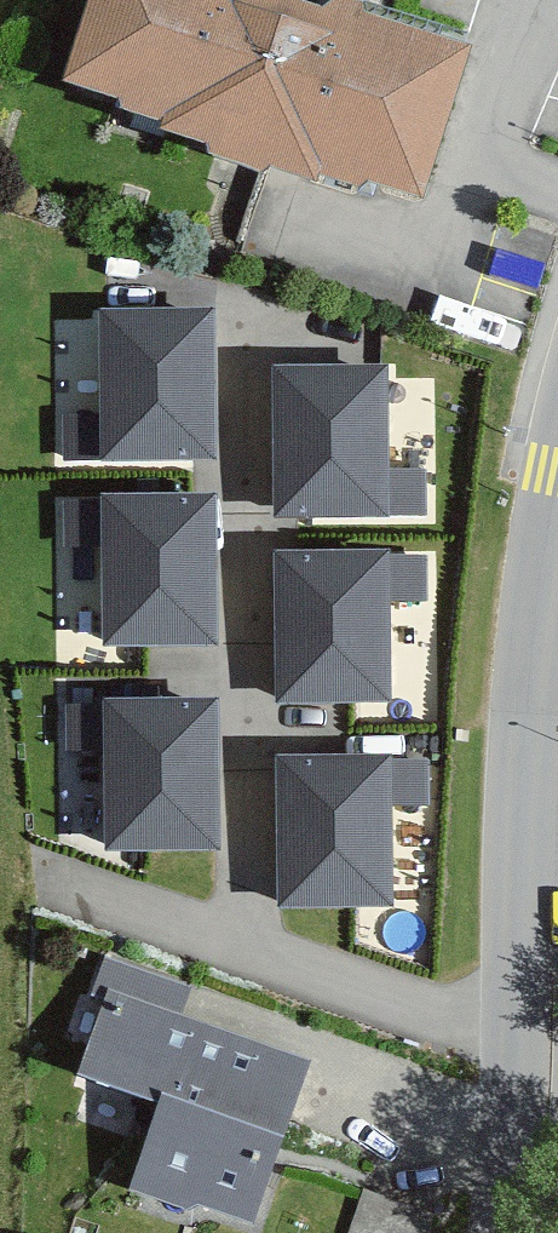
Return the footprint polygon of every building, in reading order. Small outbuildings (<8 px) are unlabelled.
[(449,33),(334,0),(77,0),(52,85),(404,186),(449,33)] [(208,334),(106,335),(107,473),(209,472),(208,334)] [(383,387),(281,388),(282,526),(384,525),(383,387)] [(210,520),(108,520),(110,658),(211,657),(210,520)] [(384,578),(282,578),(283,716),(385,715),(384,578)] [(213,726),(112,727),(113,864),(215,863),(213,726)] [(386,785),(284,785),(285,923),(387,922),(386,785)] [(304,1080),(112,1016),(86,1093),(168,1120),(143,1193),(254,1230),(304,1080)] [(369,1191),(354,1232),(418,1232),(426,1211),(369,1191)]
